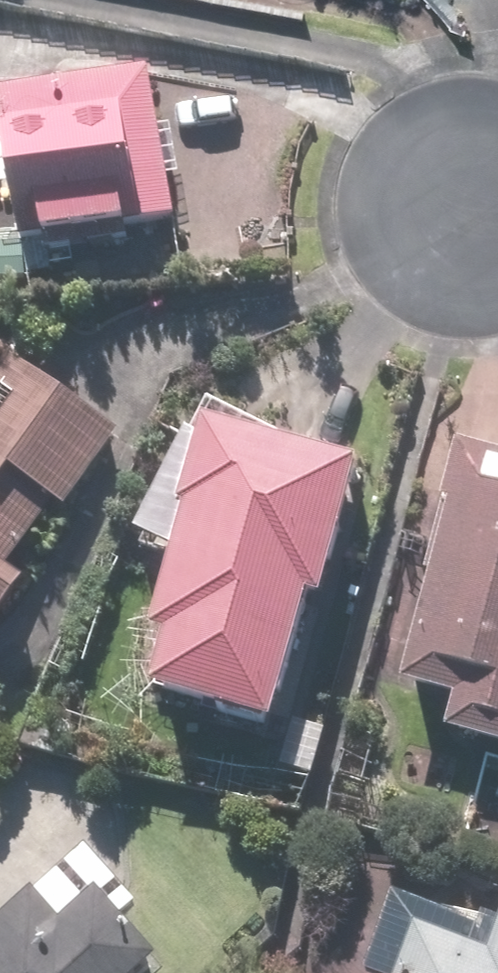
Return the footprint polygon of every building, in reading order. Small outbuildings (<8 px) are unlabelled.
[(0,103),(0,161),(15,248),(173,221),(148,78),(0,103)] [(25,284),(22,249),(0,251),(0,286),(25,284)] [(22,588),(5,577),(54,506),(65,514),(120,434),(7,357),(0,367),(0,620),(22,588)] [(180,519),(146,645),(161,649),(147,704),(268,736),(282,681),(283,681),(303,604),(318,608),(355,469),(199,428),(175,518),(180,519)] [(454,453),(411,617),(416,618),(397,693),(452,708),(443,741),(497,756),(497,465),(454,453)] [(152,970),(93,909),(61,940),(32,910),(0,940),(0,972),(150,972),(152,970)] [(395,972),(497,972),(497,923),(485,960),(409,933),(395,972)]
